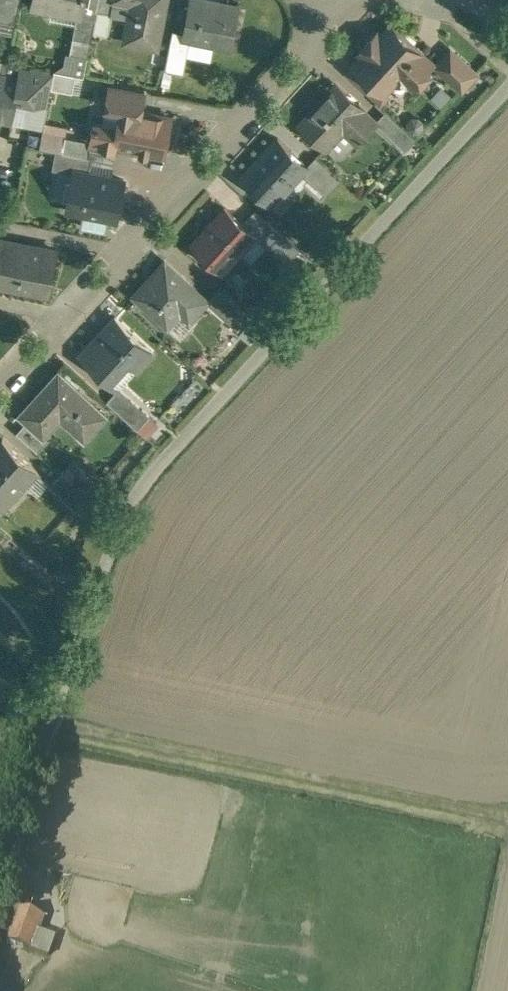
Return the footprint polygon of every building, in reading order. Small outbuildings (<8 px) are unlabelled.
[(15,23),(19,0),(0,0),(0,20),(15,23)] [(32,5),(52,9),(54,3),(81,9),(80,15),(81,15),(84,0),(33,0),(32,5)] [(97,11),(111,14),(114,0),(99,0),(97,11)] [(132,2),(125,41),(157,47),(166,0),(118,0),(132,2)] [(206,3),(206,0),(204,0),(191,0),(184,33),(212,38),(211,43),(230,47),(238,8),(236,8),(236,9),(206,3)] [(94,24),(79,21),(72,54),(88,57),(94,24)] [(378,31),(358,52),(362,55),(354,65),(368,78),(384,92),(384,91),(382,89),(400,70),(412,81),(411,83),(412,84),(431,62),(390,25),(382,34),(378,31)] [(186,38),(171,35),(165,69),(179,72),(186,38)] [(476,72),(451,49),(438,63),(464,86),(476,72)] [(0,61),(0,73),(20,77),(23,65),(0,61)] [(54,72),(23,65),(20,77),(17,97),(48,103),(54,72)] [(368,78),(354,65),(346,73),(360,86),(368,78)] [(67,74),(55,72),(52,87),(64,90),(67,74)] [(12,120),(17,97),(20,77),(0,73),(0,118),(12,120)] [(384,92),(368,78),(360,86),(360,87),(379,104),(388,95),(384,91),(384,92)] [(145,89),(111,83),(103,122),(95,121),(92,140),(91,145),(116,150),(120,147),(164,155),(171,117),(141,111),(145,89)] [(336,84),(300,123),(326,147),(343,128),(357,140),(376,120),(356,102),(355,103),(348,96),(349,95),(336,84)] [(416,138),(389,113),(378,125),(405,150),(416,138)] [(65,137),(42,133),(39,147),(56,150),(62,152),(65,137)] [(92,140),(66,135),(65,137),(62,152),(89,157),(91,145),(92,140)] [(278,138),(242,178),(271,204),(273,203),(270,200),(279,189),(282,192),(301,172),(307,165),(307,164),(278,138)] [(62,152),(56,150),(52,169),(74,173),(75,171),(90,174),(93,158),(89,157),(62,152)] [(341,178),(316,155),(307,164),(307,165),(301,172),(326,195),(341,178)] [(90,174),(75,171),(74,173),(67,209),(116,219),(124,179),(107,176),(107,178),(90,174)] [(226,211),(207,232),(205,230),(192,244),(222,270),(255,235),(225,208),(224,209),(226,211)] [(282,233),(255,208),(246,219),(272,243),(282,233)] [(9,242),(9,241),(0,239),(0,284),(3,285),(4,281),(46,289),(45,293),(47,294),(56,249),(28,244),(27,246),(9,242)] [(207,300),(165,262),(135,295),(168,325),(184,307),(192,315),(206,301),(207,300)] [(253,316),(219,286),(207,300),(206,301),(239,331),(253,316)] [(153,352),(115,317),(114,318),(115,319),(104,331),(105,332),(95,342),(93,340),(80,354),(118,388),(119,387),(110,379),(128,360),(137,369),(153,352)] [(58,372),(20,414),(43,436),(65,411),(88,432),(84,436),(85,437),(105,415),(58,372)] [(149,415),(119,387),(118,388),(107,400),(137,428),(149,415)] [(0,444),(0,502),(21,480),(24,483),(36,470),(2,439),(1,440),(3,441),(0,444)] [(98,486),(71,462),(60,473),(87,497),(98,486)] [(87,497),(60,473),(49,485),(76,509),(87,497)] [(0,919),(0,943),(33,956),(46,923),(26,915),(35,892),(14,884),(0,919)]
